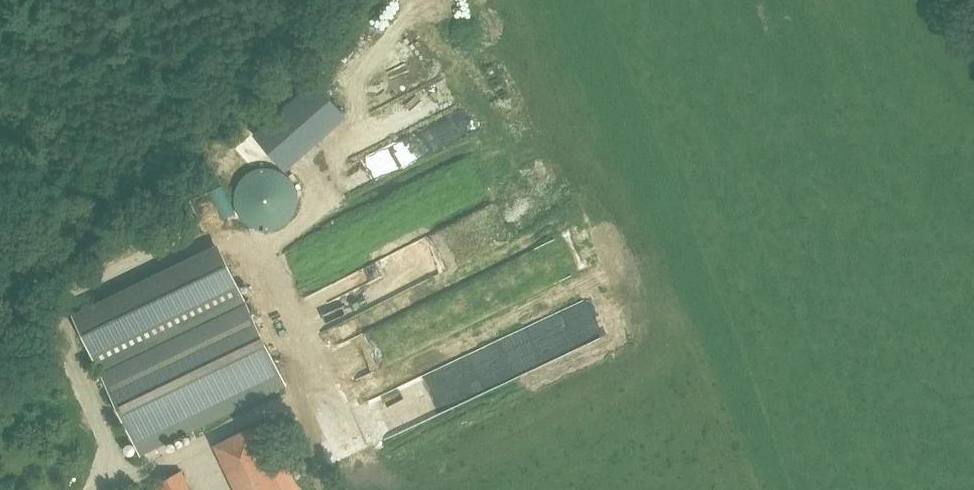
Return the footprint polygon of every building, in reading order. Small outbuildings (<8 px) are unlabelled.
[(235,195),(235,198),(235,200),(236,203),(236,206),(237,209),(238,211),(239,214),(241,216),(242,218),(244,220),(246,222),(248,224),(250,225),(253,227),(255,228),(258,229),(261,229),(263,230),(266,230),(269,230),(272,229),(274,229),(277,228),(280,227),(282,226),(284,224),(287,223),(289,221),(290,219),(292,217),(294,214),(295,212),(296,209),(297,207),(297,204),(298,201),(298,199),(298,196),(297,193),(297,190),(296,188),(295,185),(294,183),(292,181),(291,178),(289,176),(287,175),(285,173),(283,171),(280,170),(278,169),(275,168),(272,168),(270,167),(267,167),(264,167),(262,167),(259,168),(256,169),(254,170),(251,171),(249,172),(247,174),(245,176),(243,178),(241,180),(240,182),(238,185),(237,187),(236,190),(236,192),(235,195)] [(308,296),(312,305),(437,244),(446,263),(465,254),(452,227),(308,296)] [(95,360),(141,456),(287,385),(242,290),(219,242),(73,312),(95,360)] [(304,261),(293,264),(298,284),(309,281),(304,261)] [(236,489),(298,489),(265,421),(253,427),(252,425),(214,444),(236,489)] [(328,426),(332,448),(351,445),(347,423),(328,426)] [(182,470),(154,483),(157,489),(191,489),(182,470)]
